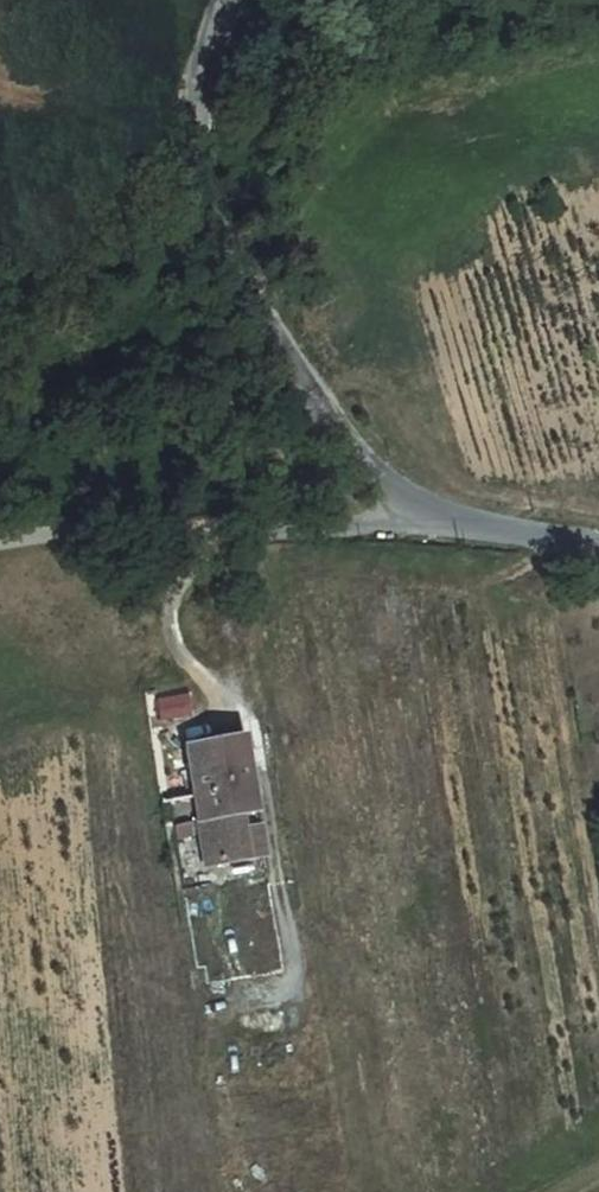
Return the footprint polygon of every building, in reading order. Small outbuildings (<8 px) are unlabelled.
[(560,711),(557,692),(540,695),(545,713),(560,711)] [(184,699),(157,704),(161,724),(188,719),(184,699)] [(182,751),(190,794),(199,793),(205,827),(196,828),(202,864),(211,862),(213,870),(263,861),(241,742),(182,751)] [(190,794),(196,828),(205,827),(199,793),(190,794)] [(184,831),(168,834),(170,847),(186,845),(184,831)] [(211,862),(202,864),(204,871),(213,870),(211,862)]
